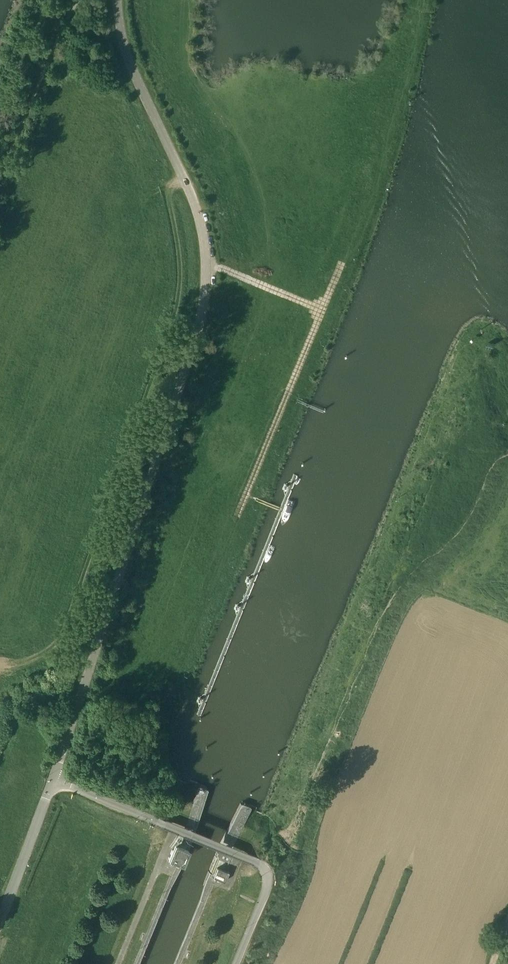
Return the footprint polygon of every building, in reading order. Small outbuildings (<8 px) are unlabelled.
[(175,843),(172,851),(168,860),(183,866),(190,849),(175,843)] [(224,883),(227,874),(216,869),(213,879),(224,883)]
